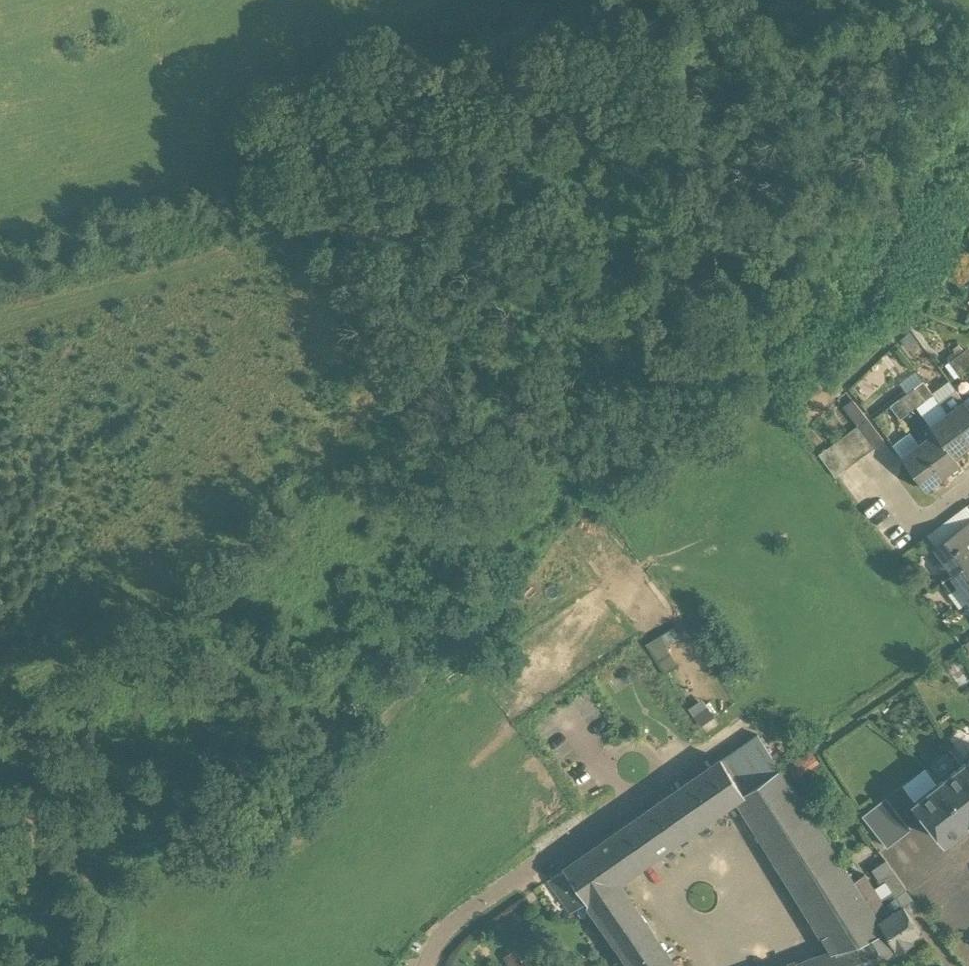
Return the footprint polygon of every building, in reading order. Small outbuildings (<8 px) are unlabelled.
[(905,347),(914,338),(908,331),(899,340),(905,347)] [(957,355),(967,369),(968,367),(968,353),(966,349),(957,355)] [(855,377),(865,393),(905,369),(895,353),(855,377)] [(957,355),(949,361),(959,375),(966,370),(967,369),(957,355)] [(914,387),(924,401),(932,394),(922,381),(914,387)] [(906,393),(905,393),(915,407),(924,401),(914,387),(906,393)] [(962,400),(955,390),(938,403),(945,412),(968,444),(968,409),(962,400)] [(905,393),(897,400),(907,413),(915,407),(905,393)] [(852,399),(843,406),(857,426),(856,427),(872,449),(882,441),(883,441),(867,419),(852,399)] [(899,420),(907,413),(897,400),(889,406),(899,420)] [(928,425),(933,432),(934,431),(955,460),(956,459),(968,449),(968,444),(945,412),(928,425)] [(863,456),(872,449),(856,427),(846,434),(863,456)] [(960,466),(956,459),(955,460),(934,431),(933,432),(918,443),(917,444),(943,479),(960,466)] [(909,432),(892,445),(900,456),(899,457),(902,461),(925,492),(927,491),(943,479),(917,444),(918,443),(909,432)] [(853,463),(863,456),(846,434),(837,441),(853,463)] [(843,470),(853,463),(837,441),(827,449),(843,470)] [(834,478),(843,470),(827,449),(817,456),(834,478)] [(967,544),(968,542),(968,521),(932,549),(951,574),(952,574),(968,561),(968,547),(967,544)] [(942,581),(950,592),(956,587),(967,603),(968,601),(968,561),(952,574),(951,574),(946,577),(942,581)] [(668,660),(692,647),(679,624),(655,637),(668,660)] [(694,716),(700,725),(713,716),(707,708),(694,716)] [(758,736),(720,760),(719,759),(547,878),(549,882),(570,914),(583,903),(587,900),(632,965),(678,965),(621,883),(735,803),(827,951),(795,962),(793,957),(781,962),(782,965),(858,965),(894,953),(894,952),(896,951),(854,881),(780,769),(758,736)] [(915,803),(945,842),(968,823),(968,760),(915,803)] [(910,829),(886,798),(874,807),(899,838),(910,829)] [(863,816),(887,847),(899,838),(874,807),(863,816)] [(865,874),(854,881),(896,951),(897,953),(913,942),(911,938),(920,932),(900,903),(896,897),(906,890),(907,889),(886,860),(872,869),(880,882),(885,879),(893,891),(882,898),(874,888),(865,874)] [(503,957),(508,965),(522,965),(521,965),(523,964),(514,950),(503,957)]
